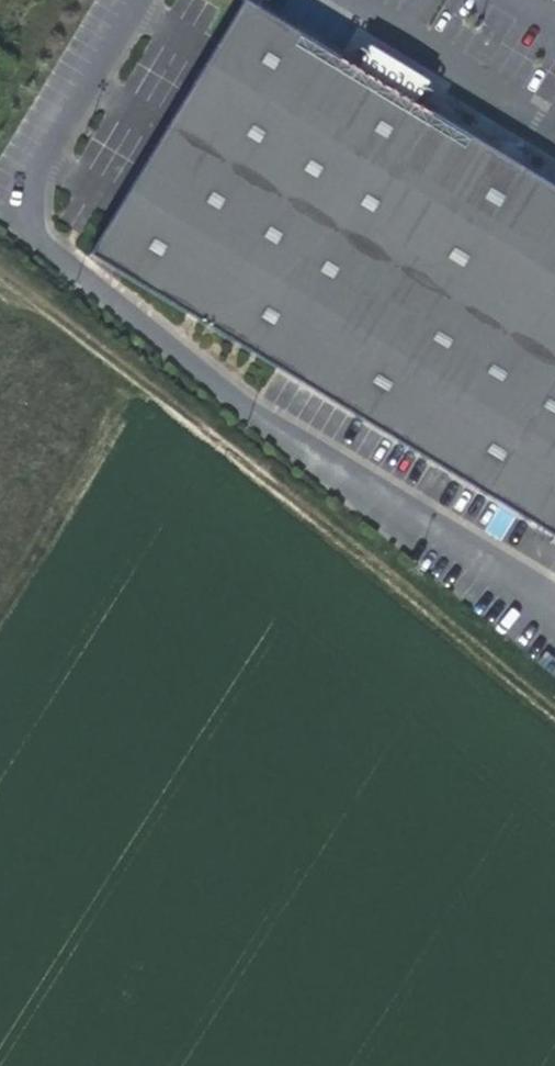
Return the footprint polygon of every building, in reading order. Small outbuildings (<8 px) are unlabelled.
[(242,0),(88,255),(554,537),(554,190),(410,102),(419,88),(366,56),(357,70),(242,0)]
